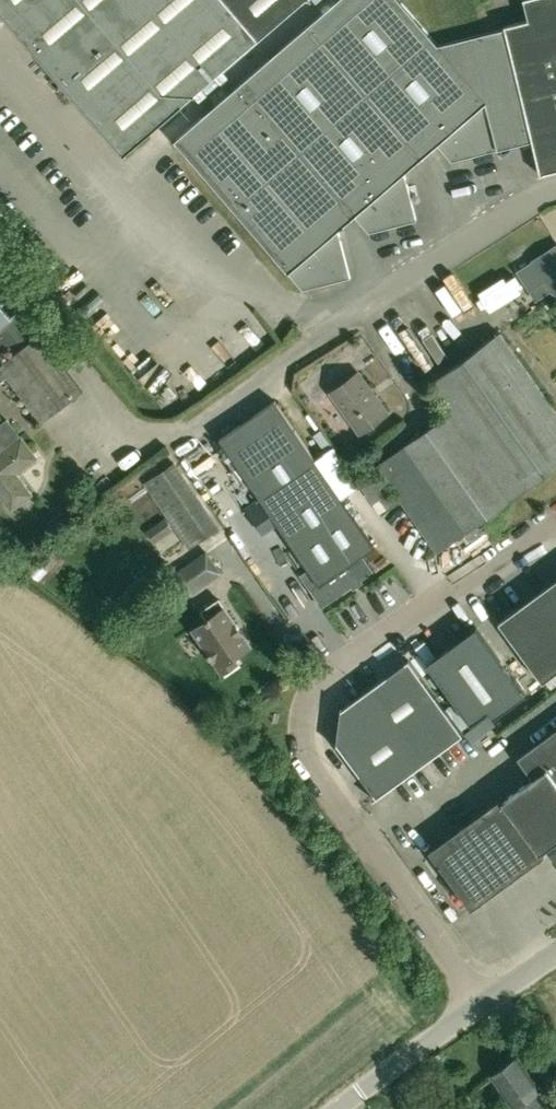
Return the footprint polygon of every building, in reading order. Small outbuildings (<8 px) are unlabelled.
[(225,0),(0,0),(0,11),(124,155),(259,39),(225,0)] [(417,219),(405,172),(438,143),(453,160),(500,148),(499,144),(532,136),(541,174),(555,170),(555,0),(524,0),(525,3),(529,20),(505,25),(506,28),(439,45),(401,0),(338,0),(176,140),(303,288),(351,276),(339,229),(356,214),(370,231),(417,219)] [(259,39),(305,0),(225,0),(259,39)] [(533,262),(518,272),(529,290),(536,301),(551,291),(555,298),(555,244),(532,260),(533,262)] [(12,316),(0,301),(0,326),(12,317),(12,316)] [(12,316),(12,317),(0,326),(0,383),(7,377),(42,423),(84,390),(21,308),(12,316)] [(451,412),(513,499),(555,468),(555,411),(500,333),(430,383),(451,412)] [(360,432),(388,412),(359,372),(331,392),(360,432)] [(277,522),(317,582),(319,585),(364,555),(375,547),(372,544),(340,495),(276,400),(220,439),(259,496),(246,506),(263,531),(277,522)] [(513,499),(451,412),(377,465),(439,552),(513,499)] [(12,509),(33,494),(17,473),(38,457),(9,419),(0,425),(0,494),(12,509)] [(176,462),(146,483),(190,548),(220,528),(176,462)] [(358,478),(374,501),(380,497),(388,509),(399,501),(373,465),(364,471),(365,473),(358,478)] [(195,560),(209,581),(220,573),(207,553),(195,560)] [(319,585),(317,582),(310,587),(318,600),(317,601),(322,607),(352,586),(354,589),(364,582),(363,579),(371,574),(370,573),(374,570),(364,555),(319,585)] [(555,608),(555,582),(543,591),(555,608)] [(555,675),(555,608),(543,591),(501,623),(545,683),(555,675)] [(220,598),(202,610),(208,619),(194,629),(223,672),(239,662),(235,656),(251,645),(225,607),(226,607),(220,598)] [(495,718),(527,694),(478,627),(428,663),(473,723),(490,711),(495,718)] [(337,747),(338,747),(339,743),(378,796),(375,799),(375,800),(465,734),(410,660),(343,709),(344,705),(343,705),(337,747)] [(546,682),(552,690),(555,687),(555,675),(546,682)] [(555,842),(555,736),(526,758),(538,775),(505,800),(502,797),(430,850),(471,907),(472,908),(545,855),(543,852),(555,842)] [(495,1073),(516,1105),(518,1104),(522,1108),(546,1108),(550,1106),(545,1100),(538,1090),(517,1058),(495,1073)]
